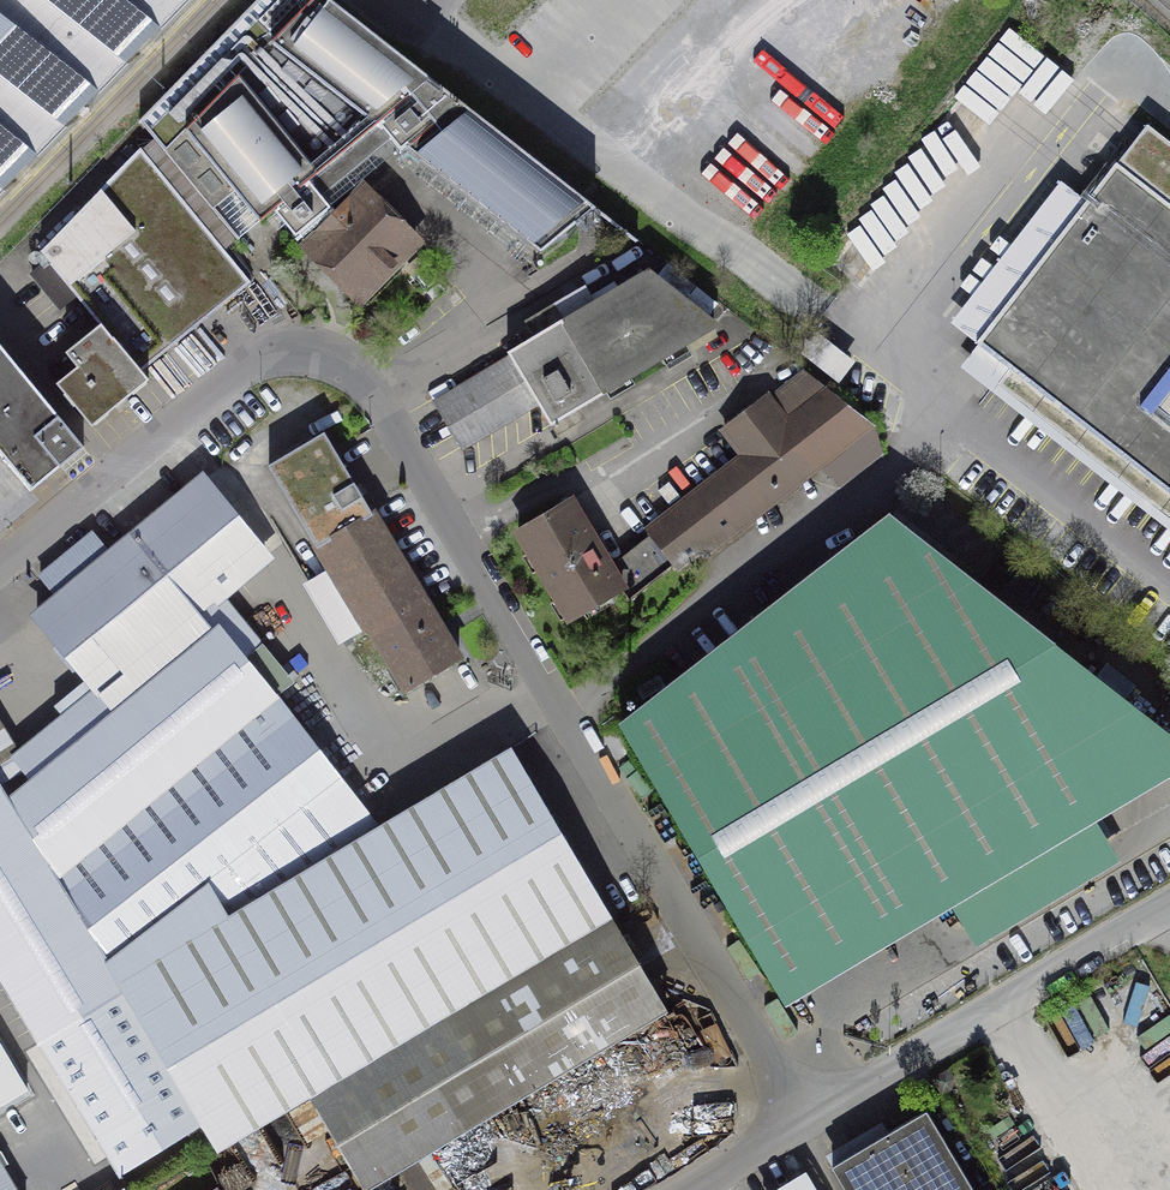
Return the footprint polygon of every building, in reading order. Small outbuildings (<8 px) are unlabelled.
[(17,183),(14,180),(28,167),(30,169),(79,119),(76,117),(89,104),(92,106),(140,56),(138,54),(151,41),(153,43),(195,0),(0,0),(0,200),(17,183)] [(460,108),(321,0),(261,0),(138,127),(151,143),(234,243),(257,224),(266,217),(291,247),(323,220),(354,195),(403,155),(460,108)] [(1116,100),(1053,181),(1083,205),(976,342),(1168,492),(1162,498),(1164,527),(1169,526),(1169,142),(1116,100)] [(599,216),(460,108),(403,155),(475,211),(542,263),(599,216)] [(153,394),(143,382),(253,292),(222,254),(234,243),(151,143),(139,153),(39,256),(49,267),(32,281),(64,320),(81,306),(100,329),(64,358),(76,373),(58,388),(99,438),(126,416),(153,394)] [(354,195),(296,253),(328,285),(359,315),(416,257),(354,195)] [(532,344),(433,403),(447,426),(462,453),(535,411),(548,432),(720,334),(645,278),(619,294),(614,285),(587,299),(584,292),(522,328),(532,344)] [(841,385),(871,408),(883,393),(852,370),(855,366),(838,353),(819,338),(802,360),(838,388),(841,385)] [(0,348),(0,534),(61,483),(91,459),(0,348)] [(630,550),(613,563),(632,594),(629,596),(634,602),(674,570),(683,582),(877,431),(803,374),(771,399),(768,396),(717,435),(736,460),(644,532),(648,537),(630,550)] [(318,554),(371,522),(349,485),(325,445),(272,477),(318,554)] [(107,723),(235,618),(226,608),(275,568),(204,482),(131,542),(109,560),(93,540),(45,580),(61,600),(28,627),(79,689),(107,723)] [(575,500),(515,537),(542,582),(571,630),(629,596),(632,594),(613,563),(575,500)] [(332,578),(306,594),(341,652),(367,637),(368,638),(371,637),(408,700),(461,668),(417,595),(373,521),(371,522),(318,554),(332,578)] [(1095,817),(1169,772),(1169,735),(899,525),(621,742),(789,1024),(960,922),(981,958),(1053,915),(1127,871),(1095,817)] [(288,683),(235,618),(107,723),(79,689),(50,713),(57,722),(36,739),(13,757),(30,786),(6,807),(54,888),(277,706),(270,698),(288,683)] [(277,706),(54,888),(110,982),(344,790),(313,751),(277,706)] [(119,1185),(202,1135),(110,982),(54,888),(6,807),(30,786),(13,757),(0,735),(0,986),(119,1185)] [(202,1135),(218,1162),(307,1109),(615,926),(563,839),(514,756),(380,836),(344,790),(110,982),(202,1135)] [(307,1109),(355,1189),(384,1189),(671,1019),(643,972),(615,926),(307,1109)] [(832,1166),(846,1189),(973,1189),(926,1111),(879,1138),(832,1166)] [(748,1188),(750,1189),(817,1189),(798,1158),(748,1188)] [(0,1172),(0,1189),(11,1189),(0,1172)]
